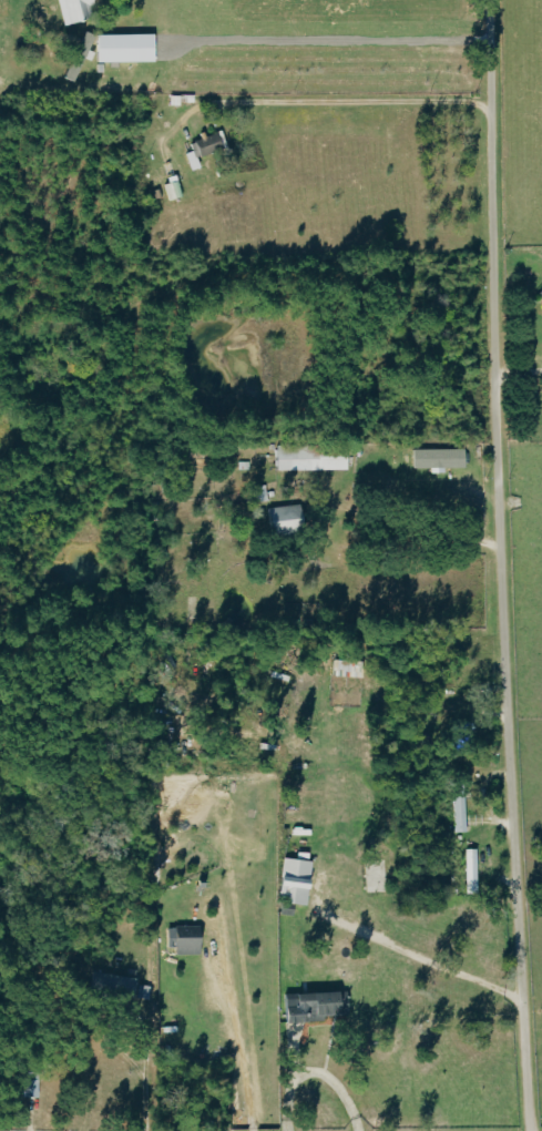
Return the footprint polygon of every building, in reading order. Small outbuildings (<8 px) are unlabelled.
[(99,20),(96,0),(62,0),(65,25),(99,20)] [(102,63),(142,62),(141,35),(101,36),(102,63)] [(194,171),(203,167),(200,158),(229,148),(222,129),(201,137),(201,139),(192,142),(195,151),(188,153),(194,171)] [(350,470),(350,445),(280,444),(280,470),(350,470)] [(306,534),(304,504),(273,506),(276,536),(306,534)] [(367,660),(337,660),(337,677),(367,677),(367,660)] [(457,797),(458,832),(468,832),(467,797),(457,797)] [(479,849),(467,849),(469,893),(480,892),(479,849)] [(311,905),(316,861),(287,858),(282,902),(311,905)] [(205,954),(205,926),(178,926),(178,953),(205,954)] [(152,986),(138,984),(139,977),(96,972),(93,993),(150,1000),(152,986)] [(288,995),(289,1023),(327,1022),(326,1016),(352,1015),(351,993),(288,995)]
